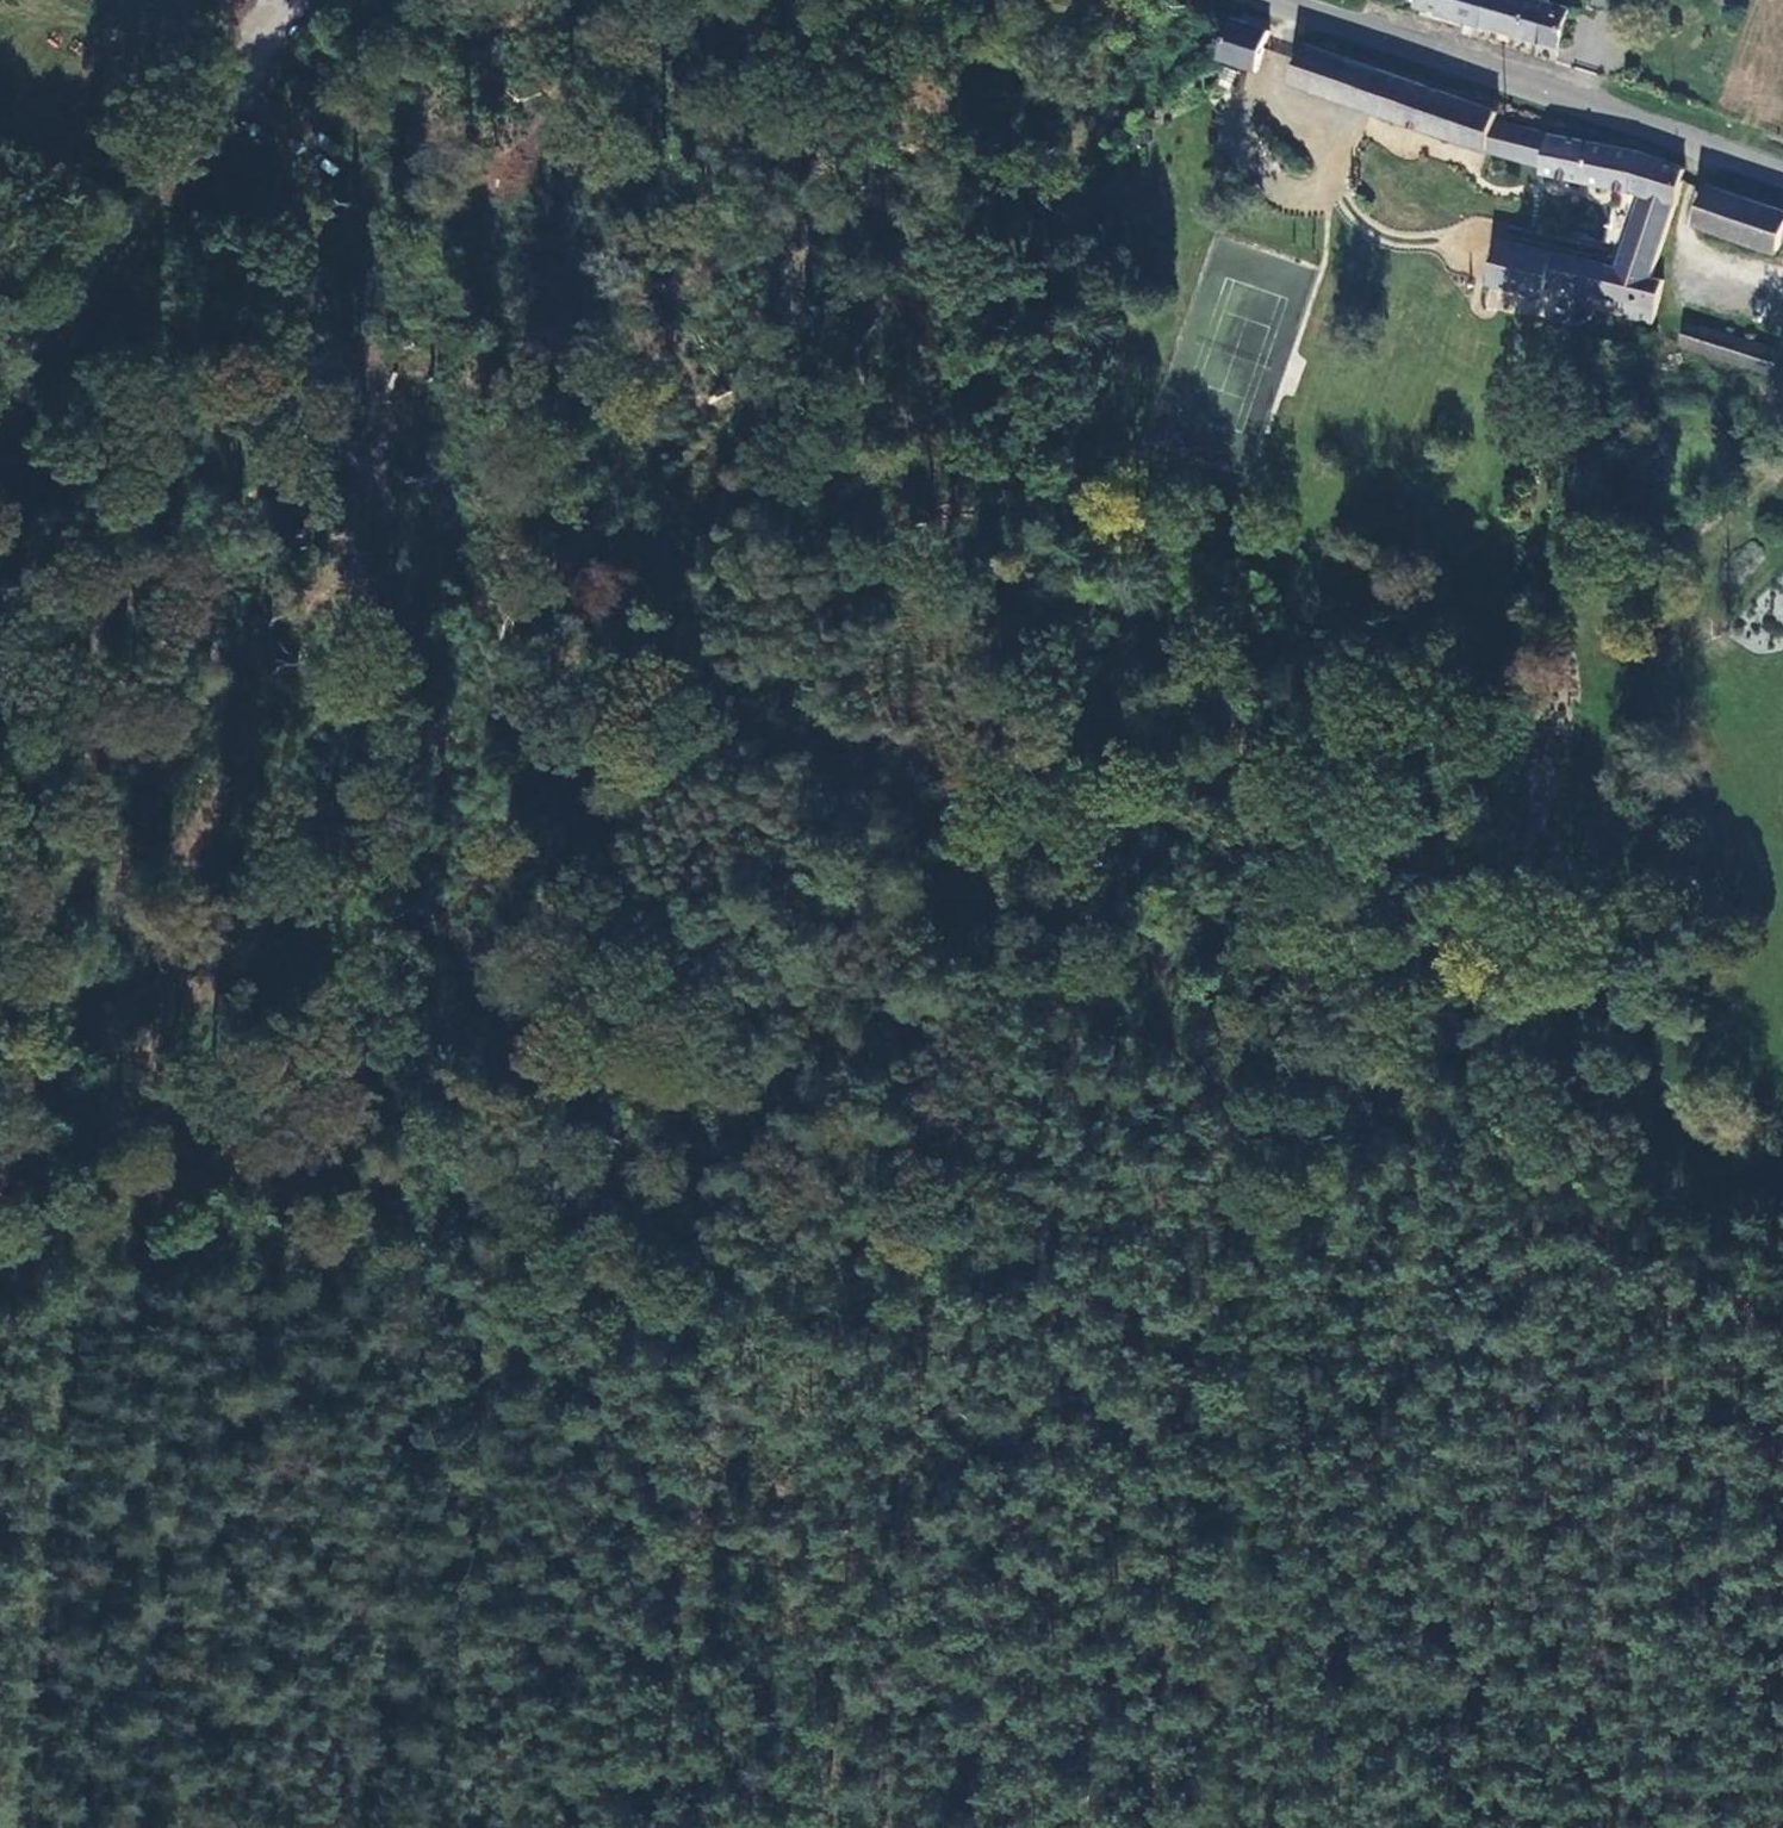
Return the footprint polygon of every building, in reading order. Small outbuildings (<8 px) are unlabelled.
[(1558,49),(1568,18),(1542,10),(1546,0),(1420,0),(1418,6),(1558,49)] [(1597,4),(1623,12),(1627,0),(1598,0),(1597,4)] [(1269,31),(1237,18),(1218,63),(1250,77),(1269,31)] [(1315,44),(1299,86),(1487,152),(1498,121),(1502,110),(1315,44)] [(1550,282),(1574,289),(1568,298),(1572,306),(1578,308),(1582,307),(1588,297),(1600,295),(1607,299),(1604,312),(1610,325),(1623,330),(1629,330),(1641,332),(1651,325),(1661,279),(1654,272),(1683,171),(1637,152),(1498,121),(1487,152),(1541,164),(1538,175),(1643,197),(1615,271),(1502,240),(1488,294),(1542,309),(1550,282)] [(1713,181),(1696,238),(1705,243),(1714,239),(1715,229),(1777,245),(1782,229),(1782,205),(1713,181)] [(1685,346),(1771,371),(1777,351),(1691,325),(1685,346)]
